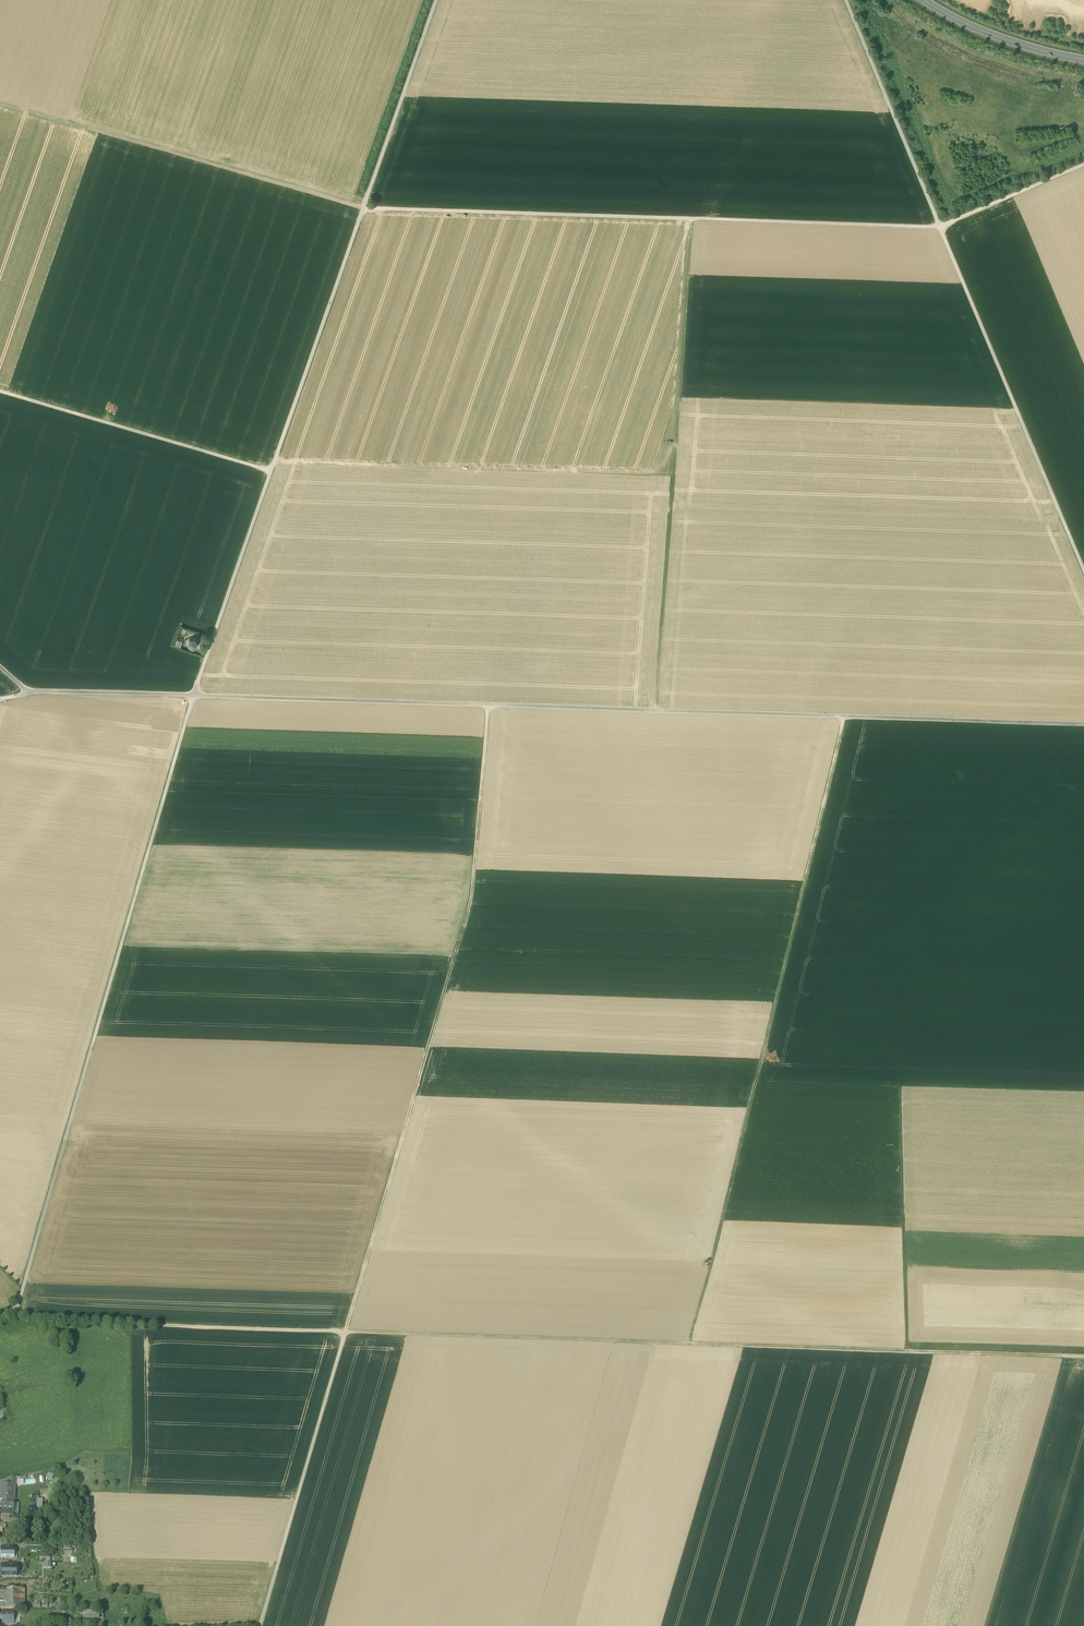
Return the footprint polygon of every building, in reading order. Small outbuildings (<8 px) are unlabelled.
[(189,638),(188,639),(187,641),(187,643),(187,645),(188,647),(189,648),(191,649),(193,649),(195,649),(197,647),(198,646),(199,644),(199,642),(198,640),(197,639),(195,638),(193,637),(191,637),(189,638)] [(17,1476),(8,1478),(8,1484),(15,1485),(17,1485),(17,1476)] [(0,1484),(0,1500),(5,1500),(5,1503),(15,1504),(15,1485),(8,1484),(0,1484)] [(3,1503),(2,1506),(1,1507),(0,1507),(0,1516),(14,1516),(15,1504),(5,1503),(3,1503)] [(14,1547),(1,1547),(1,1552),(1,1558),(14,1558),(14,1547)] [(17,1565),(1,1565),(1,1571),(1,1576),(17,1576),(17,1565)] [(14,1589),(4,1590),(4,1595),(4,1600),(7,1600),(14,1600),(14,1589)] [(19,1589),(14,1589),(14,1600),(7,1600),(7,1603),(7,1604),(7,1609),(13,1609),(19,1609),(19,1589)] [(3,1612),(3,1616),(2,1616),(1,1616),(0,1616),(0,1617),(0,1618),(1,1619),(2,1619),(2,1623),(13,1623),(13,1612),(3,1612)]
